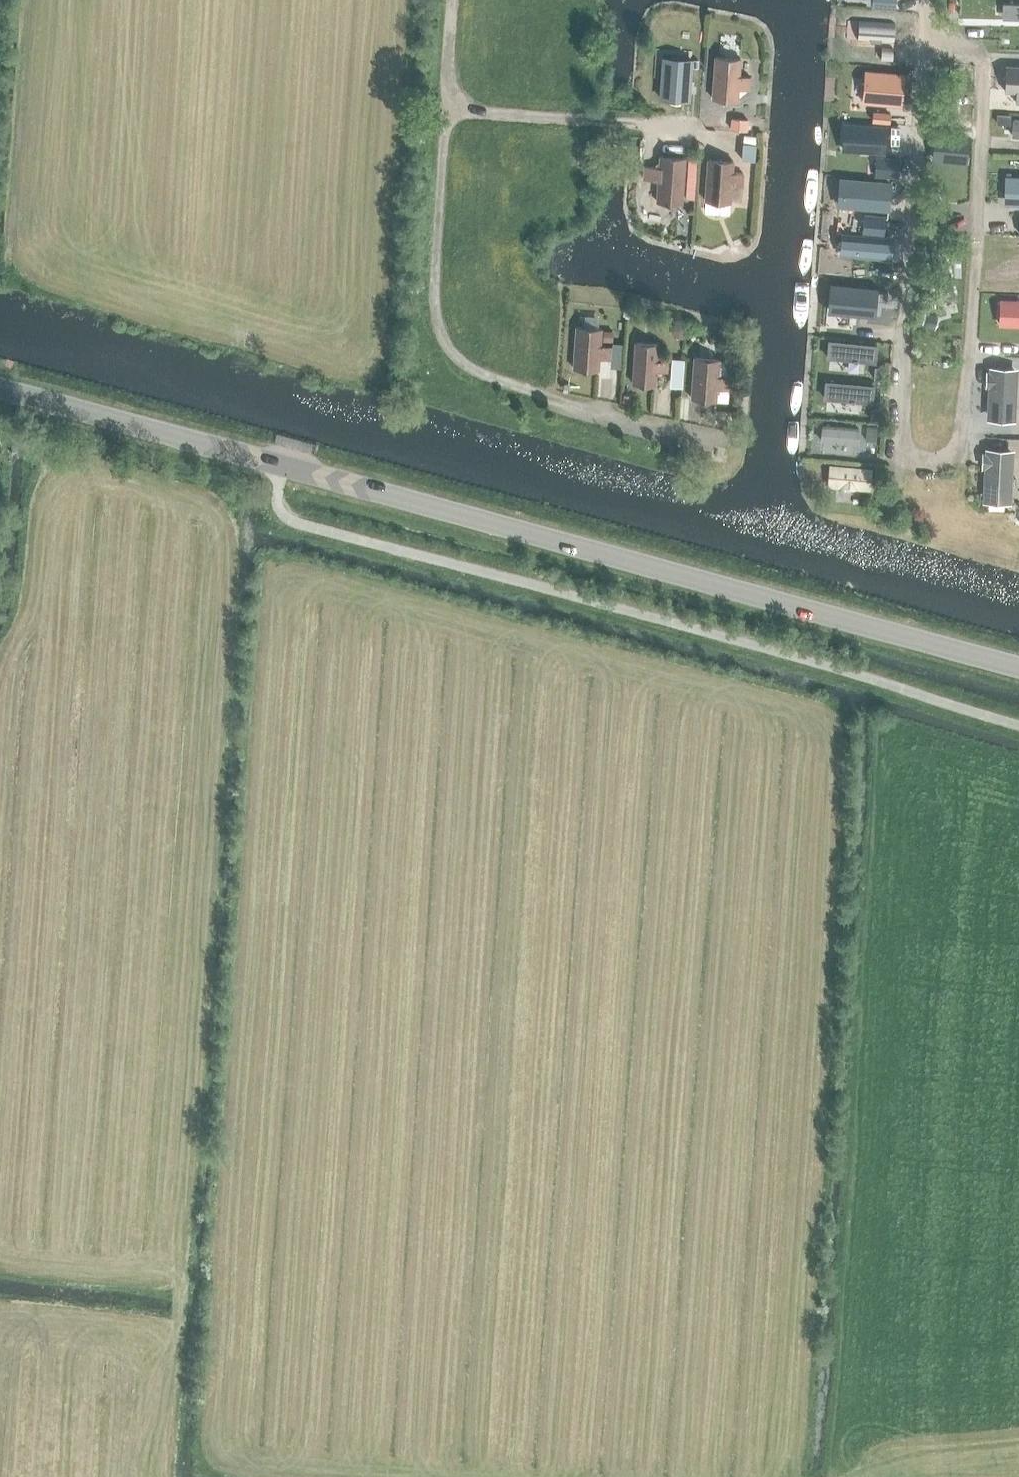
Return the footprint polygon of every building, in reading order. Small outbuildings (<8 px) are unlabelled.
[(873,7),(894,9),(895,0),(874,0),(873,7)] [(997,19),(1018,20),(1018,4),(998,3),(997,19)] [(856,27),(854,46),(890,50),(892,30),(856,27)] [(712,99),(737,101),(738,89),(749,90),(750,77),(738,76),(740,58),(715,57),(712,99)] [(663,58),(660,98),(688,100),(691,60),(663,58)] [(1005,67),(1004,91),(1016,91),(1015,103),(1018,103),(1018,67),(1005,67)] [(866,73),(864,101),(900,104),(902,76),(866,73)] [(758,130),(759,114),(749,113),(748,129),(758,130)] [(873,113),(872,122),(889,123),(890,114),(873,113)] [(1010,125),(1011,115),(996,114),(996,124),(1010,125)] [(747,130),(747,120),(732,119),(731,129),(747,130)] [(845,125),(843,148),(883,152),(885,128),(845,125)] [(933,158),(965,161),(967,137),(935,134),(933,158)] [(755,145),(743,144),(742,160),(754,161),(755,145)] [(696,156),(688,155),(686,198),(694,198),(696,156)] [(684,157),(660,156),(659,168),(644,166),(643,179),(658,181),(657,202),(681,204),(684,157)] [(876,176),(897,177),(898,159),(877,158),(876,176)] [(733,161),(708,159),(705,201),(729,203),(731,186),(742,186),(743,173),(732,173),(733,161)] [(1005,191),(1009,191),(1008,205),(1018,205),(1018,177),(1006,177),(1005,191)] [(838,203),(837,204),(888,209),(890,184),(840,180),(840,181),(842,181),(840,203),(838,203)] [(941,201),(929,200),(928,212),(940,213),(941,201)] [(884,217),(864,216),(863,232),(883,233),(884,217)] [(829,283),(829,284),(835,285),(833,312),(873,316),(875,300),(886,302),(887,293),(875,292),(876,289),(877,289),(878,288),(829,283)] [(934,305),(934,295),(922,295),(923,306),(934,305)] [(1008,324),(1018,324),(1018,302),(1009,302),(1008,324)] [(938,317),(927,313),(923,323),(934,327),(938,317)] [(573,369),(598,370),(598,358),(610,359),(610,346),(599,345),(601,328),(576,326),(573,369)] [(675,327),(673,337),(684,338),(685,328),(675,327)] [(604,331),(603,341),(611,341),(612,331),(604,331)] [(828,341),(827,357),(853,360),(852,361),(856,361),(857,360),(875,362),(877,346),(828,341)] [(635,342),(632,384),(654,385),(655,371),(666,372),(667,361),(656,360),(657,343),(635,342)] [(691,399),(716,401),(717,389),(728,389),(729,376),(717,376),(719,358),(694,356),(691,399)] [(671,359),(671,369),(683,369),(683,359),(671,359)] [(990,408),(990,417),(1011,418),(1012,409),(1014,370),(992,369),(992,372),(992,384),(990,408)] [(825,381),(823,398),(849,400),(849,401),(853,402),(853,401),(872,402),(873,386),(825,381)] [(866,433),(866,441),(876,442),(877,427),(867,427),(866,433)] [(866,433),(823,429),(821,454),(864,458),(866,441),(866,433)] [(986,490),(986,499),(1007,500),(1008,491),(1010,451),(988,450),(988,453),(988,465),(986,490)] [(829,466),(828,486),(870,489),(872,470),(829,466)]
